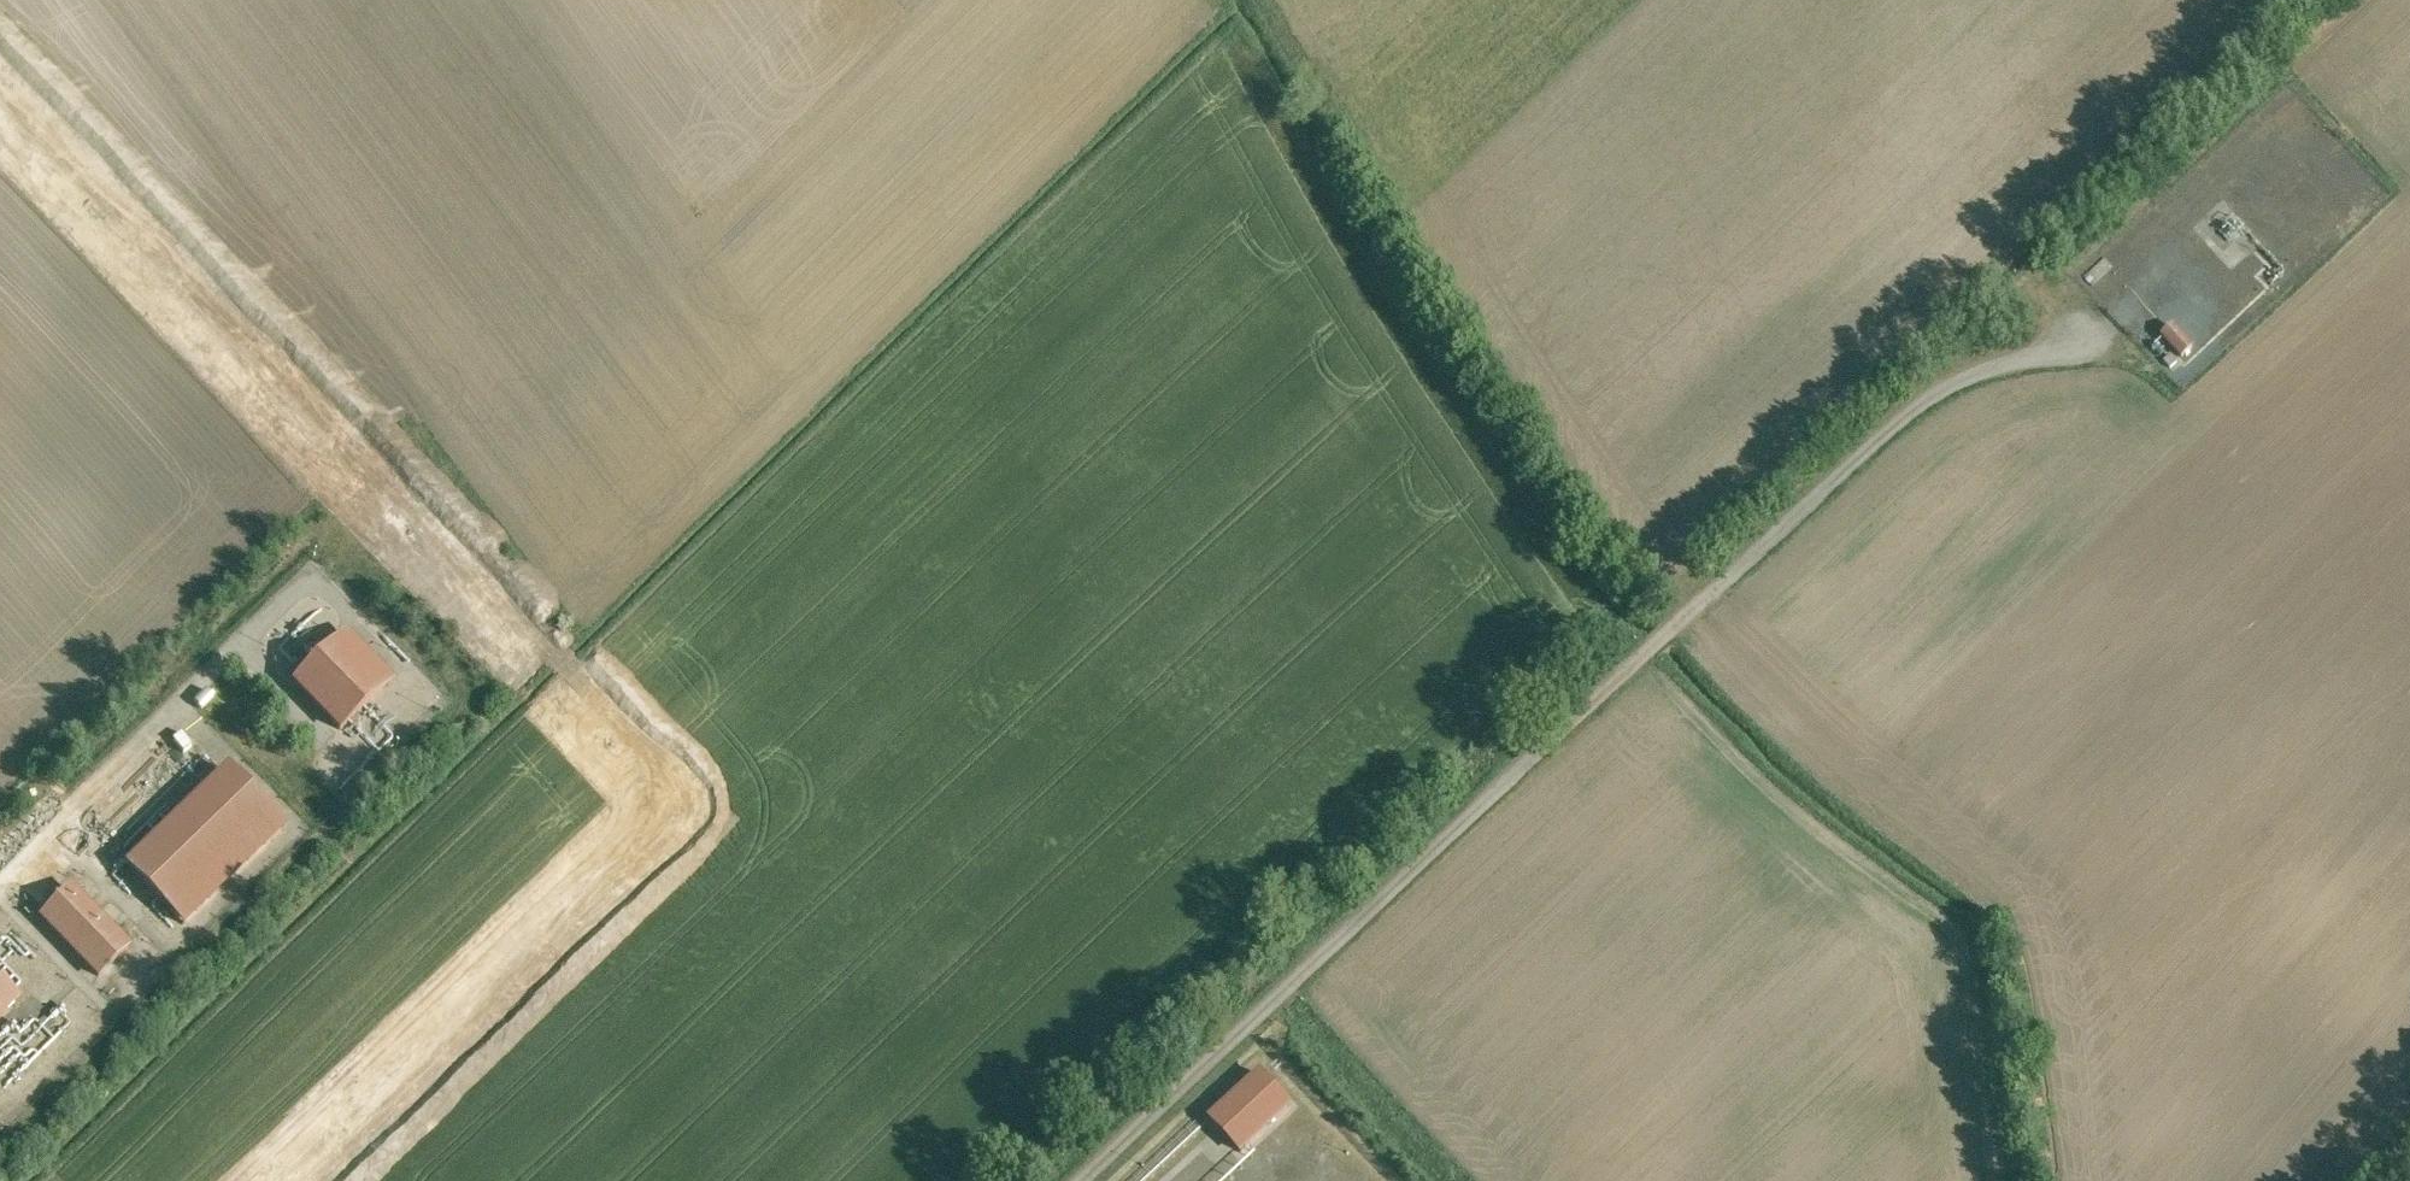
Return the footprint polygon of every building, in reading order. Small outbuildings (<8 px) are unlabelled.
[(2170,332),(2158,343),(2179,364),(2190,353),(2170,332)] [(303,675),(344,633),(319,608),(278,650),(303,675)] [(348,639),(303,681),(348,728),(392,685),(348,639)] [(235,765),(132,862),(187,921),(290,824),(235,765)] [(76,887),(44,919),(98,974),(130,941),(76,887)] [(21,998),(0,978),(0,1020),(21,998)] [(1262,1065),(1209,1114),(1241,1148),(1293,1099),(1262,1065)]
